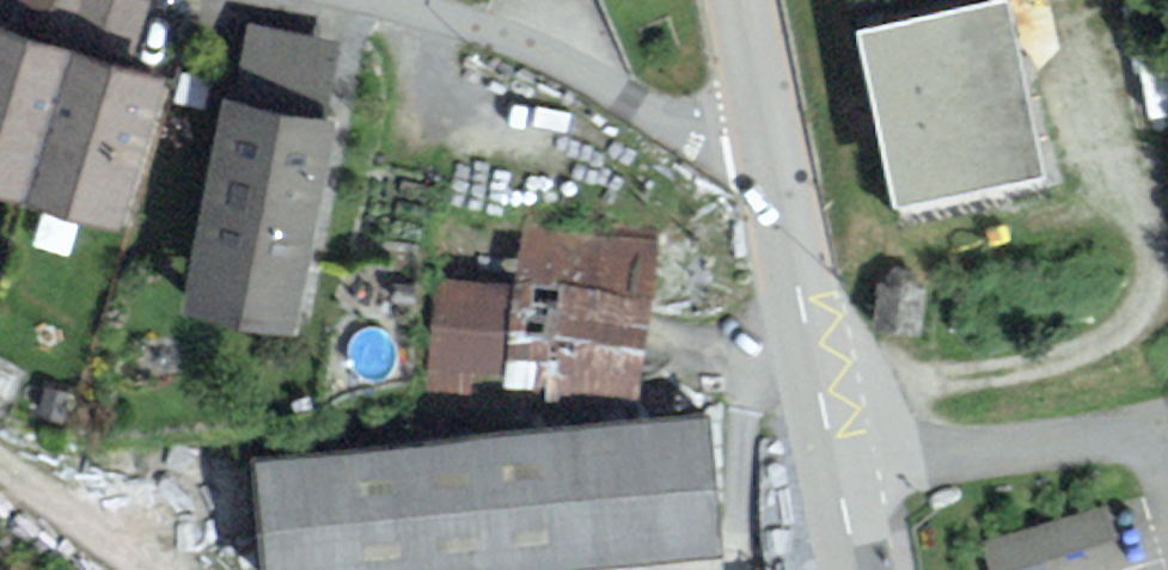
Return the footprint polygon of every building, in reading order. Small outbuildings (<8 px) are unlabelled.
[(6,32),(75,54),(128,71),(151,1),(149,0),(17,0),(6,32)] [(1010,1),(857,31),(891,209),(1045,179),(1010,1)] [(252,25),(236,103),(324,121),(340,43),(252,25)] [(75,54),(6,32),(0,30),(0,196),(25,204),(75,54)] [(128,71),(75,54),(25,204),(119,237),(167,82),(128,71)] [(226,101),(177,316),(291,340),(339,125),(324,121),(236,103),(226,101)] [(657,237),(522,222),(515,286),(440,277),(427,392),(636,416),(657,237)] [(264,569),(581,569),(724,556),(710,414),(253,460),(264,569)]
